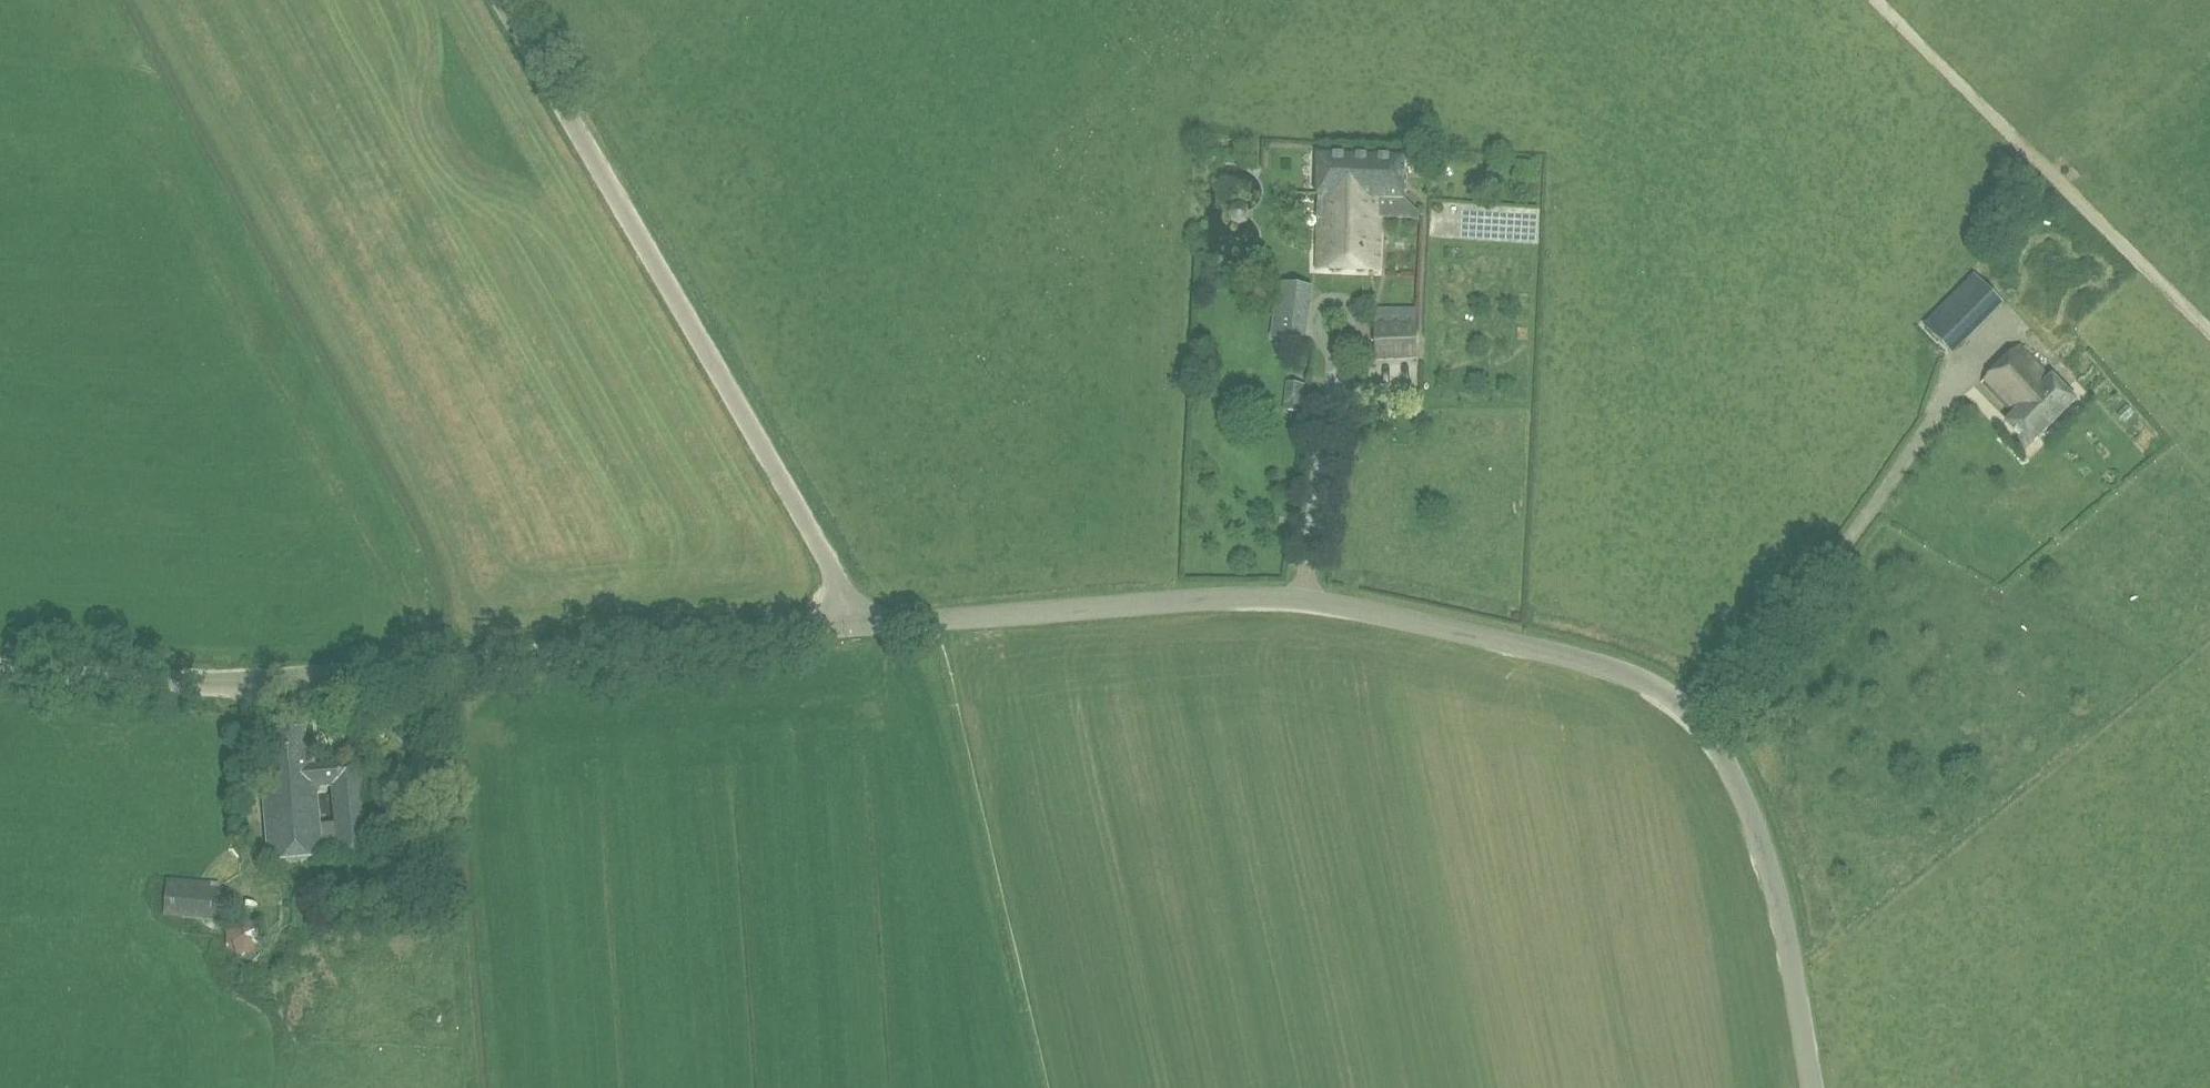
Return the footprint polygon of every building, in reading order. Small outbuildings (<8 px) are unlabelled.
[(1318,269),(1379,272),(1380,217),(1408,218),(1418,221),(1419,212),(1404,198),(1407,198),(1408,157),(1319,155),(1318,196),(1320,196),(1318,269)] [(1240,221),(1255,217),(1250,198),(1235,202),(1240,221)] [(1549,241),(1550,204),(1438,201),(1436,238),(1549,241)] [(1952,301),(1925,327),(1939,341),(1952,329),(1964,341),(1979,327),(1952,301)] [(1302,316),(1276,313),(1273,336),(1299,339),(1302,316)] [(1417,359),(1417,324),(1375,325),(1376,360),(1417,359)] [(2050,382),(2018,350),(1984,383),(2016,416),(2009,423),(2032,447),(2078,401),(2055,377),(2050,382)] [(1286,381),(1283,410),(1304,412),(1307,383),(1286,381)] [(338,855),(368,853),(361,763),(315,766),(314,757),(307,758),(305,729),(265,732),(269,779),(262,780),(268,861),(322,857),(321,848),(337,847),(338,855)] [(217,919),(220,884),(167,879),(164,915),(217,919)]
